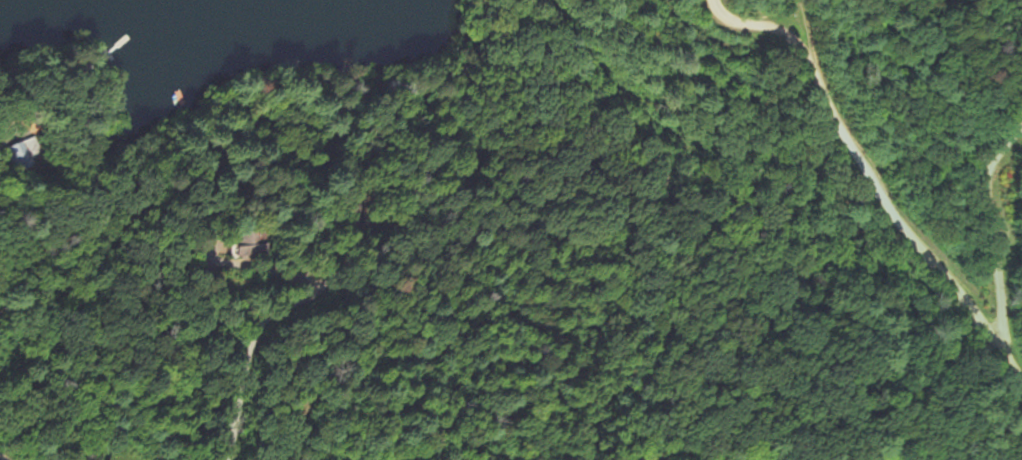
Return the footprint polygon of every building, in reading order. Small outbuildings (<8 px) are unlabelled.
[(18,166),(31,161),(28,153),(36,151),(32,139),(11,146),(18,166)]
